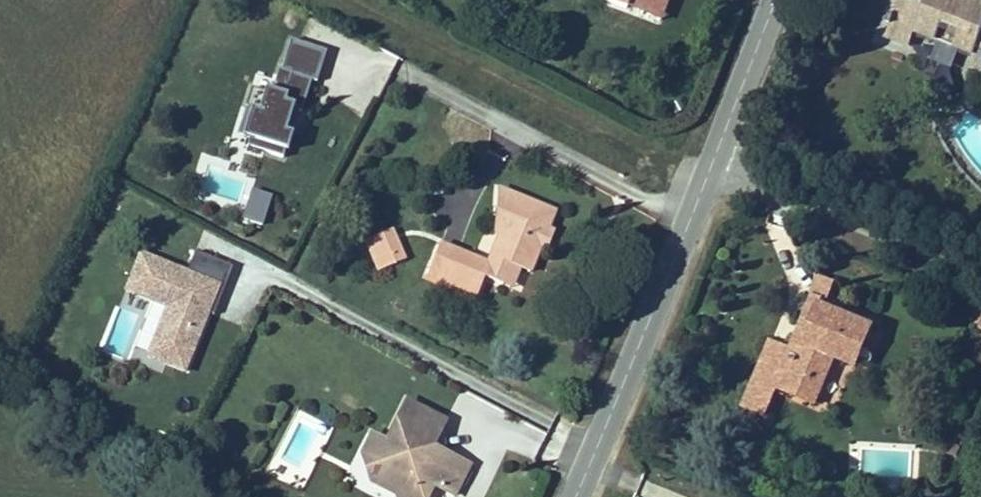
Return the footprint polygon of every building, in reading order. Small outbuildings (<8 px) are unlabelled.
[(603,4),(660,25),(670,0),(605,0),(603,4)] [(884,30),(907,38),(911,28),(968,50),(964,61),(980,68),(980,0),(895,0),(884,30)] [(304,115),(313,83),(319,85),(328,54),(292,43),(283,73),(281,72),(273,97),(253,91),(247,110),(260,114),(249,150),(285,161),(293,136),(288,135),(295,113),(304,115)] [(500,239),(488,268),(439,248),(427,277),(477,297),(484,280),(503,288),(511,267),(519,270),(530,275),(540,251),(533,248),(535,243),(529,240),(533,231),(538,234),(540,229),(546,231),(554,210),(497,187),(495,237),(500,239)] [(262,227),(271,198),(252,192),(243,221),(262,227)] [(553,234),(546,231),(540,229),(538,234),(533,231),(529,240),(535,243),(533,248),(540,251),(545,253),(553,234)] [(393,231),(364,243),(376,274),(406,262),(393,231)] [(811,253),(790,308),(802,313),(813,282),(823,258),(811,253)] [(206,313),(211,302),(220,306),(235,269),(198,254),(189,275),(139,254),(122,294),(164,311),(144,361),(185,378),(210,315),(206,313)] [(511,267),(503,288),(511,291),(519,270),(511,267)] [(867,303),(813,282),(802,313),(790,308),(786,318),(763,309),(746,355),(768,364),(778,367),(781,361),(808,371),(824,331),(852,342),(867,303)] [(216,317),(220,306),(211,302),(206,313),(210,315),(216,317)] [(768,364),(746,355),(736,380),(759,389),(768,364)] [(446,429),(406,412),(390,450),(374,443),(365,464),(384,472),(375,492),(386,496),(424,496),(437,495),(443,496),(460,496),(472,470),(435,455),(446,429)]
